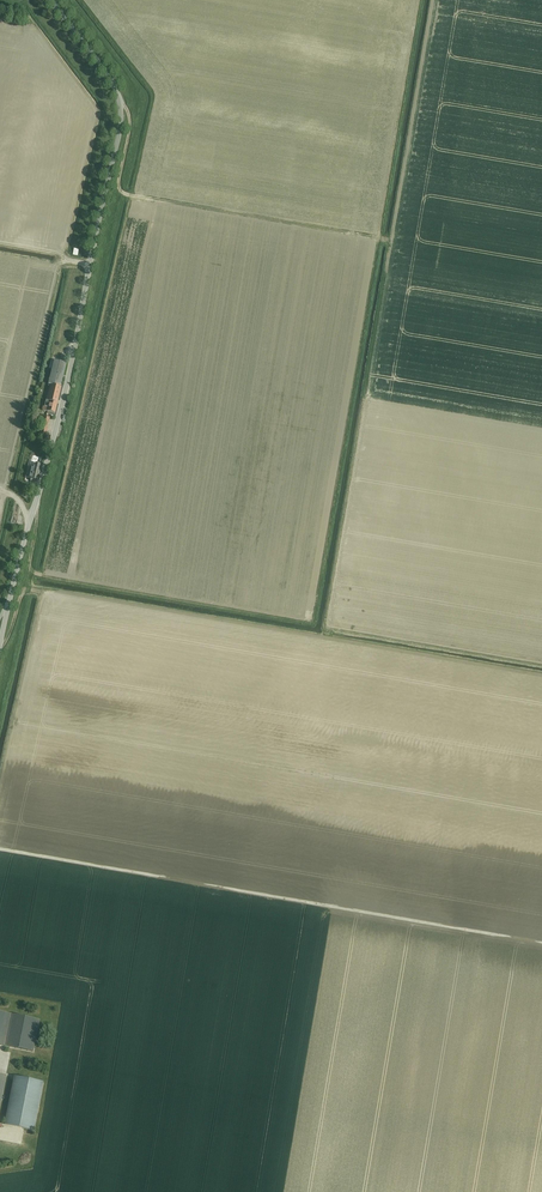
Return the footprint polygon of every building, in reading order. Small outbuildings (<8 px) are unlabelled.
[(44,407),(43,410),(54,413),(61,387),(66,364),(54,361),(49,384),(51,385),(48,396),(45,407),(44,407)] [(38,435),(46,437),(50,418),(42,416),(38,435)] [(38,481),(41,465),(36,464),(35,467),(30,466),(27,479),(33,480),(33,482),(36,482),(36,481),(38,481)] [(32,1052),(38,1021),(0,1013),(0,1045),(32,1052)] [(44,1083),(14,1077),(5,1124),(34,1130),(44,1083)]
